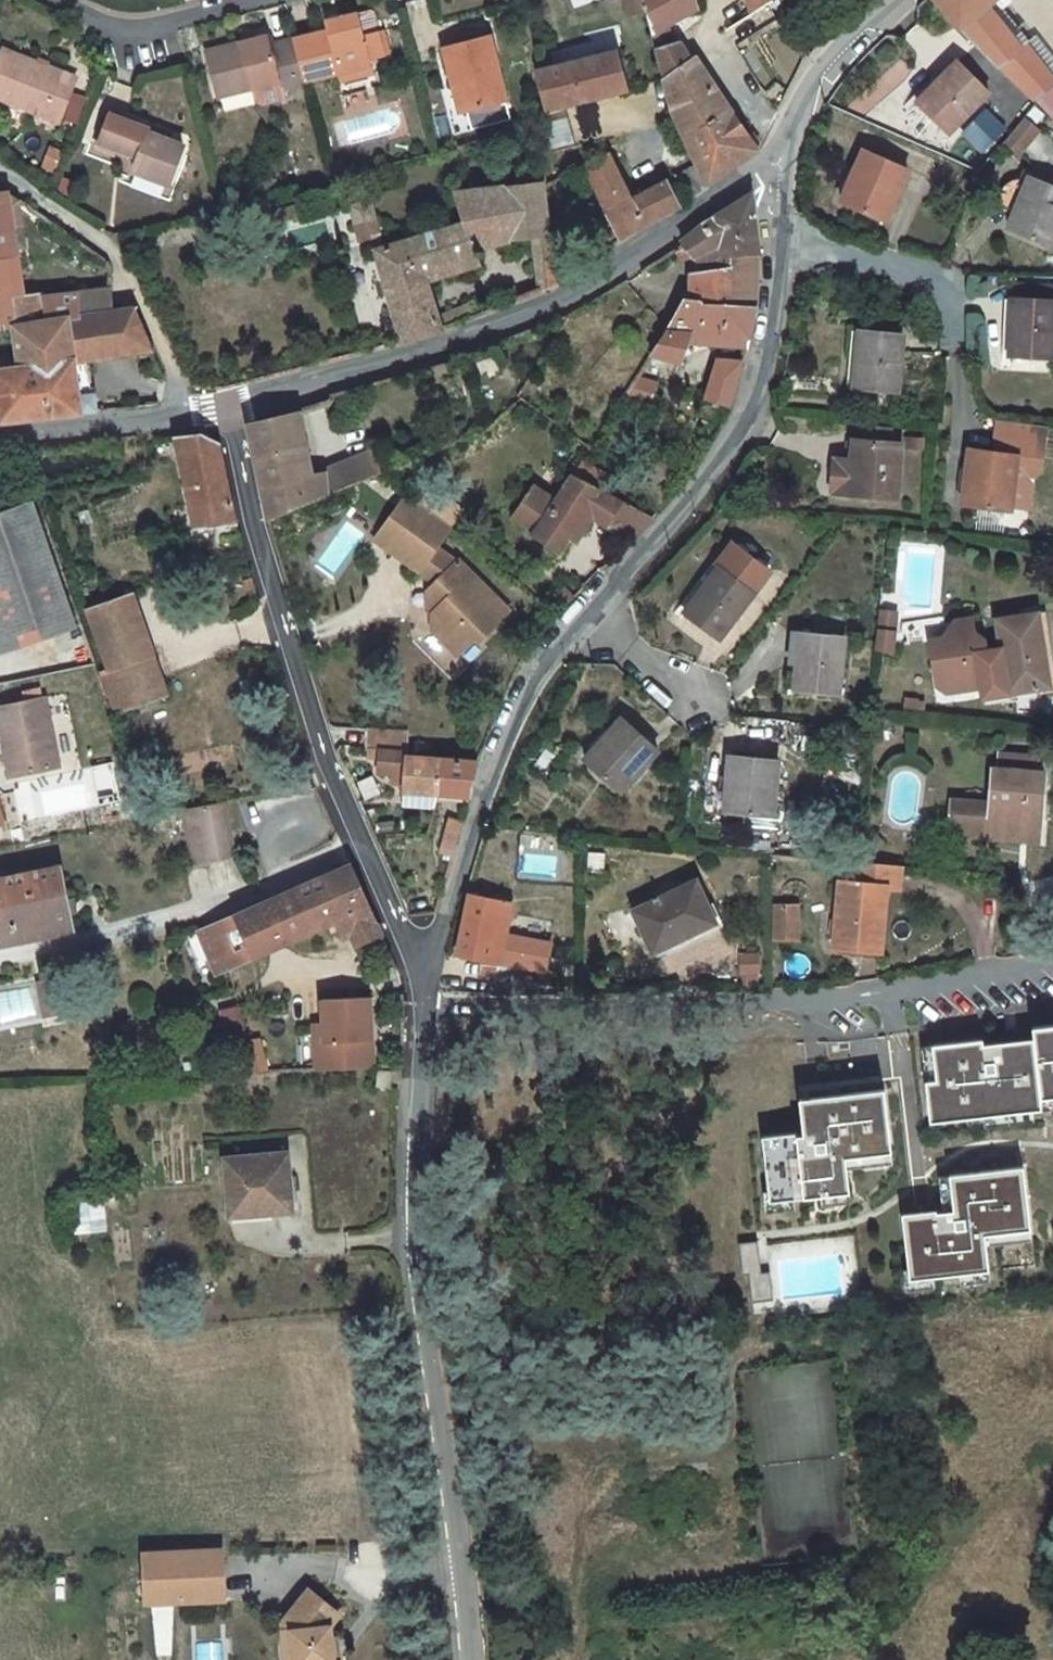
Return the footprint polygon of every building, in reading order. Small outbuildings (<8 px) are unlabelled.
[(628,11),(642,8),(640,0),(625,0),(628,11)] [(652,32),(666,25),(699,6),(697,0),(644,0),(652,32)] [(752,11),(769,0),(748,0),(752,11)] [(960,27),(998,65),(1034,99),(1037,102),(1052,118),(1052,78),(1027,45),(1024,42),(1020,46),(1006,28),(1005,30),(986,6),(981,0),(937,0),(960,27)] [(766,3),(727,28),(737,45),(762,29),(759,24),(773,15),(766,3)] [(340,72),(371,65),(369,57),(385,53),(379,31),(364,35),(358,12),(326,20),(329,30),(293,38),(304,81),(340,72)] [(690,59),(679,41),(674,43),(670,35),(666,25),(652,32),(664,80),(673,109),(678,121),(683,133),(728,107),(695,56),(690,59)] [(390,52),(385,30),(379,31),(385,53),(390,52)] [(293,38),(272,44),(269,35),(207,51),(218,97),(281,80),(283,89),(304,83),(304,81),(293,38)] [(507,100),(490,35),(444,47),(454,85),(460,84),(467,110),(507,100)] [(1027,45),(1052,78),(1052,58),(1036,37),(1027,45)] [(59,122),(77,77),(3,48),(0,55),(0,98),(59,122)] [(617,50),(536,71),(546,109),(627,89),(617,50)] [(938,85),(920,103),(949,133),(988,93),(957,61),(936,83),(938,85)] [(373,73),(371,65),(340,72),(342,81),(373,73)] [(467,110),(460,84),(454,85),(461,112),(467,110)] [(757,149),(728,107),(683,133),(699,169),(701,173),(709,182),(731,167),(757,149)] [(987,109),(964,132),(983,152),(1006,128),(987,109)] [(161,137),(163,132),(110,111),(97,143),(138,158),(133,170),(170,185),(184,145),(161,137)] [(1024,118),(1005,140),(1019,152),(1038,130),(1024,118)] [(554,135),(553,119),(549,119),(546,120),(538,121),(539,124),(538,124),(539,136),(554,135)] [(556,151),(554,135),(539,136),(541,153),(555,151),(556,151)] [(856,189),(849,205),(886,221),(908,170),(863,150),(848,185),(856,189)] [(583,166),(618,239),(650,222),(667,213),(676,208),(679,207),(667,181),(633,199),(611,154),(583,166)] [(257,192),(273,188),(270,173),(254,177),(257,192)] [(1005,214),(1013,218),(1013,216),(1029,177),(1021,175),(1019,179),(1014,181),(1009,183),(1004,186),(1001,191),(1000,197),(1000,203),(1001,208),(1005,214)] [(1015,231),(1052,247),(1052,187),(1029,177),(1013,216),(1021,219),(1015,231)] [(549,235),(543,184),(543,180),(507,185),(512,240),(532,237),(549,235)] [(512,240),(507,185),(453,192),(464,223),(467,222),(475,249),(512,240)] [(848,185),(841,201),(849,205),(856,189),(848,185)] [(17,326),(13,299),(12,290),(7,254),(17,254),(12,223),(7,191),(0,192),(0,322),(14,320),(18,354),(0,357),(0,422),(0,423),(82,414),(97,412),(95,394),(91,395),(80,397),(75,363),(69,319),(112,313),(112,312),(111,296),(79,293),(79,292),(42,296),(45,322),(17,326)] [(12,223),(21,222),(18,198),(7,191),(12,223)] [(682,241),(683,244),(693,257),(695,256),(728,240),(733,257),(759,254),(752,194),(714,217),(702,225),(682,241)] [(376,216),(371,198),(350,204),(357,232),(369,228),(367,220),(376,216)] [(373,237),(402,343),(442,331),(437,316),(426,282),(451,274),(449,265),(474,257),(477,256),(475,249),(467,222),(464,223),(397,244),(393,230),(380,234),(376,216),(367,220),(369,228),(357,232),(359,242),(373,237)] [(1013,218),(1008,228),(1015,231),(1021,219),(1013,216),(1013,218)] [(549,235),(532,237),(536,267),(553,266),(552,254),(549,235)] [(733,257),(728,240),(695,256),(702,273),(693,274),(693,299),(702,301),(702,305),(756,307),(759,254),(733,257)] [(674,249),(681,262),(693,257),(683,244),(674,249)] [(22,288),(17,254),(7,254),(12,290),(22,288)] [(108,262),(106,258),(101,255),(99,260),(98,264),(101,269),(106,271),(109,270),(109,265),(108,262)] [(477,266),(474,257),(449,265),(451,274),(477,266)] [(553,266),(536,267),(538,291),(555,284),(553,266)] [(1012,299),(1052,301),(1052,284),(1013,282),(1012,299)] [(42,296),(13,299),(17,326),(45,322),(42,296)] [(756,318),(756,307),(702,305),(702,301),(693,299),(687,298),(667,332),(665,332),(650,354),(679,363),(687,336),(711,337),(734,339),(734,346),(747,347),(756,318)] [(1012,355),(1052,357),(1052,301),(1012,299),(1011,329),(1014,329),(1012,355)] [(468,304),(451,311),(457,324),(474,317),(468,304)] [(144,332),(134,309),(115,311),(126,336),(133,337),(144,332)] [(126,336),(115,311),(112,312),(112,313),(69,319),(75,363),(87,361),(139,352),(151,350),(144,332),(133,337),(126,336)] [(451,311),(437,316),(442,331),(457,324),(451,311)] [(847,386),(854,387),(898,391),(903,335),(859,331),(857,360),(849,362),(847,386)] [(734,339),(711,337),(710,345),(734,346),(734,339)] [(139,352),(140,360),(154,357),(151,350),(139,352)] [(708,399),(731,406),(743,362),(719,359),(708,399)] [(87,361),(75,363),(80,397),(91,395),(87,361)] [(520,391),(530,395),(532,390),(535,392),(541,384),(527,378),(520,391)] [(644,406),(646,407),(647,406),(648,405),(658,384),(637,378),(625,396),(644,406)] [(299,457),(294,428),(302,426),(299,410),(289,414),(248,422),(268,520),(330,495),(326,473),(303,477),(299,457)] [(1018,456),(1015,475),(1040,478),(1047,426),(996,419),(992,452),(1018,456)] [(308,455),(302,426),(294,428),(299,457),(308,455)] [(890,429),(864,427),(863,440),(889,442),(890,429)] [(175,437),(198,539),(239,535),(237,524),(219,442),(203,434),(175,437)] [(863,440),(853,439),(852,459),(834,458),(831,493),(849,495),(898,498),(902,443),(889,442),(863,440)] [(973,488),(971,505),(1011,511),(1015,475),(1018,456),(992,452),(969,449),(964,487),(973,488)] [(374,454),(377,463),(385,461),(381,451),(374,454)] [(330,495),(381,474),(377,463),(374,454),(374,452),(326,473),(330,495)] [(574,475),(601,490),(609,475),(583,461),(574,475)] [(534,531),(533,534),(560,551),(575,529),(587,511),(594,516),(606,525),(622,501),(614,497),(603,491),(601,490),(574,475),(556,500),(535,486),(514,517),(534,531)] [(618,488),(607,482),(603,491),(614,497),(618,488)] [(973,488),(964,487),(963,504),(971,505),(973,488)] [(461,512),(433,492),(423,505),(425,506),(452,526),(461,512)] [(423,505),(409,495),(399,508),(415,520),(425,506),(423,505)] [(630,542),(654,519),(622,501),(606,525),(630,542)] [(10,649),(77,626),(33,502),(0,514),(0,620),(10,649)] [(452,526),(425,506),(415,520),(392,550),(429,577),(430,574),(439,581),(429,590),(429,608),(434,613),(434,629),(459,654),(478,637),(481,640),(511,611),(460,561),(458,563),(438,548),(453,527),(452,526)] [(415,520),(399,508),(377,539),(392,550),(415,520)] [(594,516),(587,511),(575,529),(582,533),(594,516)] [(718,567),(754,593),(770,571),(732,543),(715,565),(718,567)] [(718,567),(700,591),(702,592),(687,613),(720,638),(754,593),(718,567)] [(252,578),(244,580),(246,590),(255,588),(252,578)] [(575,598),(567,589),(558,594),(563,606),(565,608),(575,598)] [(130,595),(87,610),(109,670),(152,655),(130,595)] [(895,632),(897,612),(880,611),(879,630),(895,632)] [(1046,693),(1052,692),(1052,660),(1045,611),(1038,613),(1050,686),(1044,687),(1046,693)] [(956,635),(929,640),(933,667),(942,665),(946,692),(981,686),(983,693),(995,691),(996,695),(1044,687),(1050,686),(1038,613),(996,619),(1001,648),(986,651),(984,640),(974,632),(956,635)] [(974,632),(972,618),(954,621),(956,635),(974,632)] [(893,651),(895,632),(879,630),(877,649),(893,651)] [(845,637),(800,633),(798,663),(800,663),(798,689),(839,693),(845,637)] [(117,713),(167,695),(152,655),(109,670),(103,673),(117,713)] [(0,707),(0,730),(3,745),(8,743),(15,776),(59,767),(45,698),(0,707)] [(602,751),(590,764),(621,791),(658,750),(621,717),(596,746),(602,751)] [(403,791),(438,793),(442,759),(408,756),(408,730),(368,727),(366,750),(369,750),(378,751),(378,757),(377,772),(391,773),(403,774),(403,781),(402,791),(403,791)] [(15,776),(8,743),(3,745),(10,777),(15,776)] [(596,746),(584,759),(590,764),(602,751),(596,746)] [(1008,753),(1007,770),(1040,772),(1042,756),(1008,753)] [(779,761),(730,756),(724,811),(773,816),(779,761)] [(479,762),(442,759),(438,793),(471,795),(479,762)] [(952,799),(950,827),(988,829),(988,837),(1002,838),(1003,828),(1040,831),(1044,773),(1040,772),(1007,770),(993,769),(990,802),(952,799)] [(390,781),(403,781),(403,774),(391,773),(390,781)] [(434,807),(438,793),(403,791),(402,804),(434,807)] [(223,802),(184,809),(188,829),(199,827),(206,860),(233,856),(223,802)] [(463,822),(448,818),(440,853),(453,856),(463,822)] [(206,860),(199,827),(188,829),(194,862),(206,860)] [(1040,831),(1003,828),(1002,838),(1039,841),(1040,831)] [(605,853),(589,852),(587,872),(603,872),(605,853)] [(855,861),(853,861),(851,883),(840,881),(834,947),(851,949),(880,951),(886,888),(899,889),(901,866),(855,861)] [(357,946),(383,934),(352,865),(236,916),(255,958),(336,923),(344,919),(351,934),(357,946)] [(72,931),(59,868),(0,880),(0,942),(0,945),(72,931)] [(696,881),(634,910),(653,952),(712,924),(704,907),(707,905),(696,881)] [(469,895),(457,955),(489,961),(490,957),(501,960),(512,904),(508,903),(510,897),(493,893),(492,900),(469,895)] [(797,906),(775,906),(775,938),(797,938),(797,906)] [(236,916),(199,932),(217,974),(255,958),(236,916)] [(351,934),(344,919),(336,923),(342,937),(351,934)] [(880,951),(851,949),(851,955),(880,958),(880,951)] [(58,972),(56,962),(43,964),(46,975),(58,972)] [(375,995),(321,998),(322,1020),(311,1021),(314,1071),(378,1067),(375,995)] [(232,1047),(245,1045),(238,1011),(224,1013),(232,1047)] [(1052,1102),(1052,1030),(924,1044),(933,1123),(1047,1110),(1046,1102),(1052,1102)] [(252,1074),(245,1045),(232,1047),(239,1075),(252,1074)] [(391,1087),(392,1070),(378,1070),(377,1086),(391,1087)] [(854,1196),(851,1169),(898,1164),(889,1090),(800,1101),(803,1132),(764,1137),(772,1206),(854,1196)] [(289,1177),(287,1153),(225,1158),(229,1210),(272,1206),(273,1213),(292,1211),(290,1191),(289,1177)] [(957,1211),(905,1215),(910,1283),(993,1277),(990,1248),(1034,1245),(1028,1169),(954,1175),(957,1211)] [(296,1176),(289,1177),(290,1191),(297,1190),(296,1176)] [(104,1216),(103,1201),(72,1204),(75,1234),(91,1232),(90,1219),(104,1216)] [(272,1206),(229,1210),(231,1220),(273,1216),(273,1213),(272,1206)] [(678,1388),(662,1389),(663,1402),(679,1401),(678,1388)] [(143,1550),(146,1601),(224,1599),(221,1549),(143,1550)] [(331,1626),(340,1615),(309,1590),(282,1622),(291,1630),(295,1659),(334,1659),(331,1626)] [(286,1659),(295,1659),(291,1630),(282,1622),(286,1659)]
